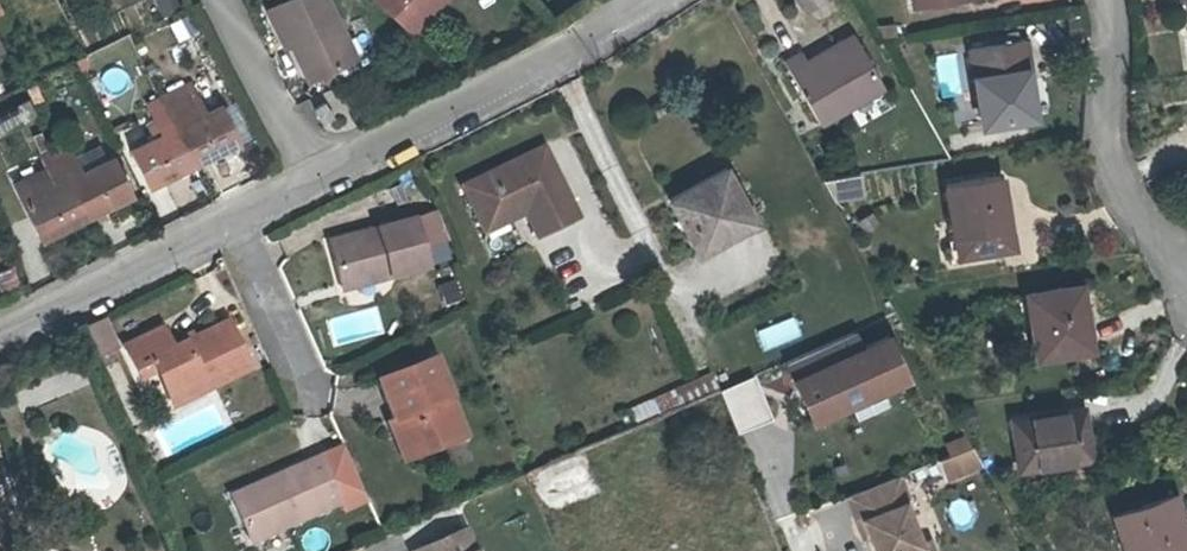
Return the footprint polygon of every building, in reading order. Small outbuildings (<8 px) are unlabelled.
[(162,13),(180,5),(178,0),(156,0),(162,13)] [(286,47),(303,82),(349,60),(321,0),(280,0),(260,9),(268,25),(275,22),(286,47)] [(367,0),(407,38),(443,0),(367,0)] [(807,0),(797,0),(802,9),(810,5),(807,0)] [(914,13),(968,5),(968,0),(912,0),(914,13)] [(1169,17),(1186,15),(1186,0),(1167,0),(1169,17)] [(171,21),(180,41),(200,33),(192,13),(171,21)] [(275,22),(268,25),(279,50),(286,47),(275,22)] [(0,38),(0,66),(11,60),(0,38)] [(807,57),(788,67),(822,129),(887,95),(860,43),(812,67),(807,57)] [(980,129),(996,127),(998,141),(1023,137),(1021,123),(1029,123),(1024,88),(1030,87),(1024,47),(970,54),(980,129)] [(161,96),(195,164),(240,143),(220,103),(203,112),(199,103),(202,102),(192,81),(161,96)] [(195,164),(161,96),(146,103),(154,119),(147,122),(153,136),(129,147),(148,186),(195,164)] [(0,113),(0,134),(30,120),(22,103),(0,113)] [(326,106),(313,113),(320,128),(333,121),(326,106)] [(57,149),(89,218),(135,195),(117,157),(97,167),(88,147),(75,154),(70,143),(57,149)] [(57,149),(44,156),(53,174),(45,178),(50,189),(27,201),(45,239),(89,218),(57,149)] [(537,149),(455,188),(472,222),(513,202),(518,214),(530,239),(571,220),(537,149)] [(723,177),(667,205),(696,259),(716,248),(713,241),(747,223),(723,177)] [(862,177),(827,179),(829,203),(864,200),(862,177)] [(1004,180),(949,188),(958,263),(1017,254),(1014,234),(1006,234),(1001,203),(1007,202),(1004,180)] [(513,202),(472,222),(477,233),(518,214),(513,202)] [(413,248),(439,241),(428,214),(405,219),(413,248)] [(413,248),(405,219),(321,241),(332,285),(378,272),(380,279),(418,269),(413,248)] [(1084,291),(1032,298),(1040,361),(1088,355),(1082,312),(1086,311),(1084,291)] [(102,318),(83,327),(94,349),(112,341),(102,318)] [(134,369),(151,361),(170,400),(204,384),(207,391),(252,370),(229,324),(172,351),(162,329),(124,347),(134,369)] [(115,348),(112,341),(94,349),(96,356),(115,348)] [(850,346),(782,375),(790,394),(810,386),(818,407),(820,411),(825,416),(830,418),(835,419),(843,417),(901,393),(885,353),(858,364),(850,346)] [(400,417),(414,457),(465,437),(436,357),(377,379),(393,419),(400,417)] [(719,391),(737,435),(772,421),(754,376),(719,391)] [(818,407),(810,386),(790,394),(806,433),(843,417),(835,419),(830,418),(825,416),(820,411),(818,407)] [(1082,414),(1009,425),(1018,475),(1090,463),(1082,414)] [(401,461),(414,457),(400,417),(393,419),(387,422),(401,461)] [(969,454),(950,461),(958,482),(980,472),(969,454)] [(272,491),(235,507),(250,544),(340,505),(320,458),(269,480),(272,491)] [(950,461),(935,468),(942,487),(958,482),(950,461)] [(230,497),(235,507),(272,491),(269,480),(230,497)] [(918,550),(893,485),(845,502),(855,528),(862,526),(871,550),(928,550),(926,547),(918,550)] [(1114,517),(1125,550),(1180,550),(1186,549),(1186,536),(1174,498),(1114,517)] [(462,537),(429,550),(468,550),(462,537)]
